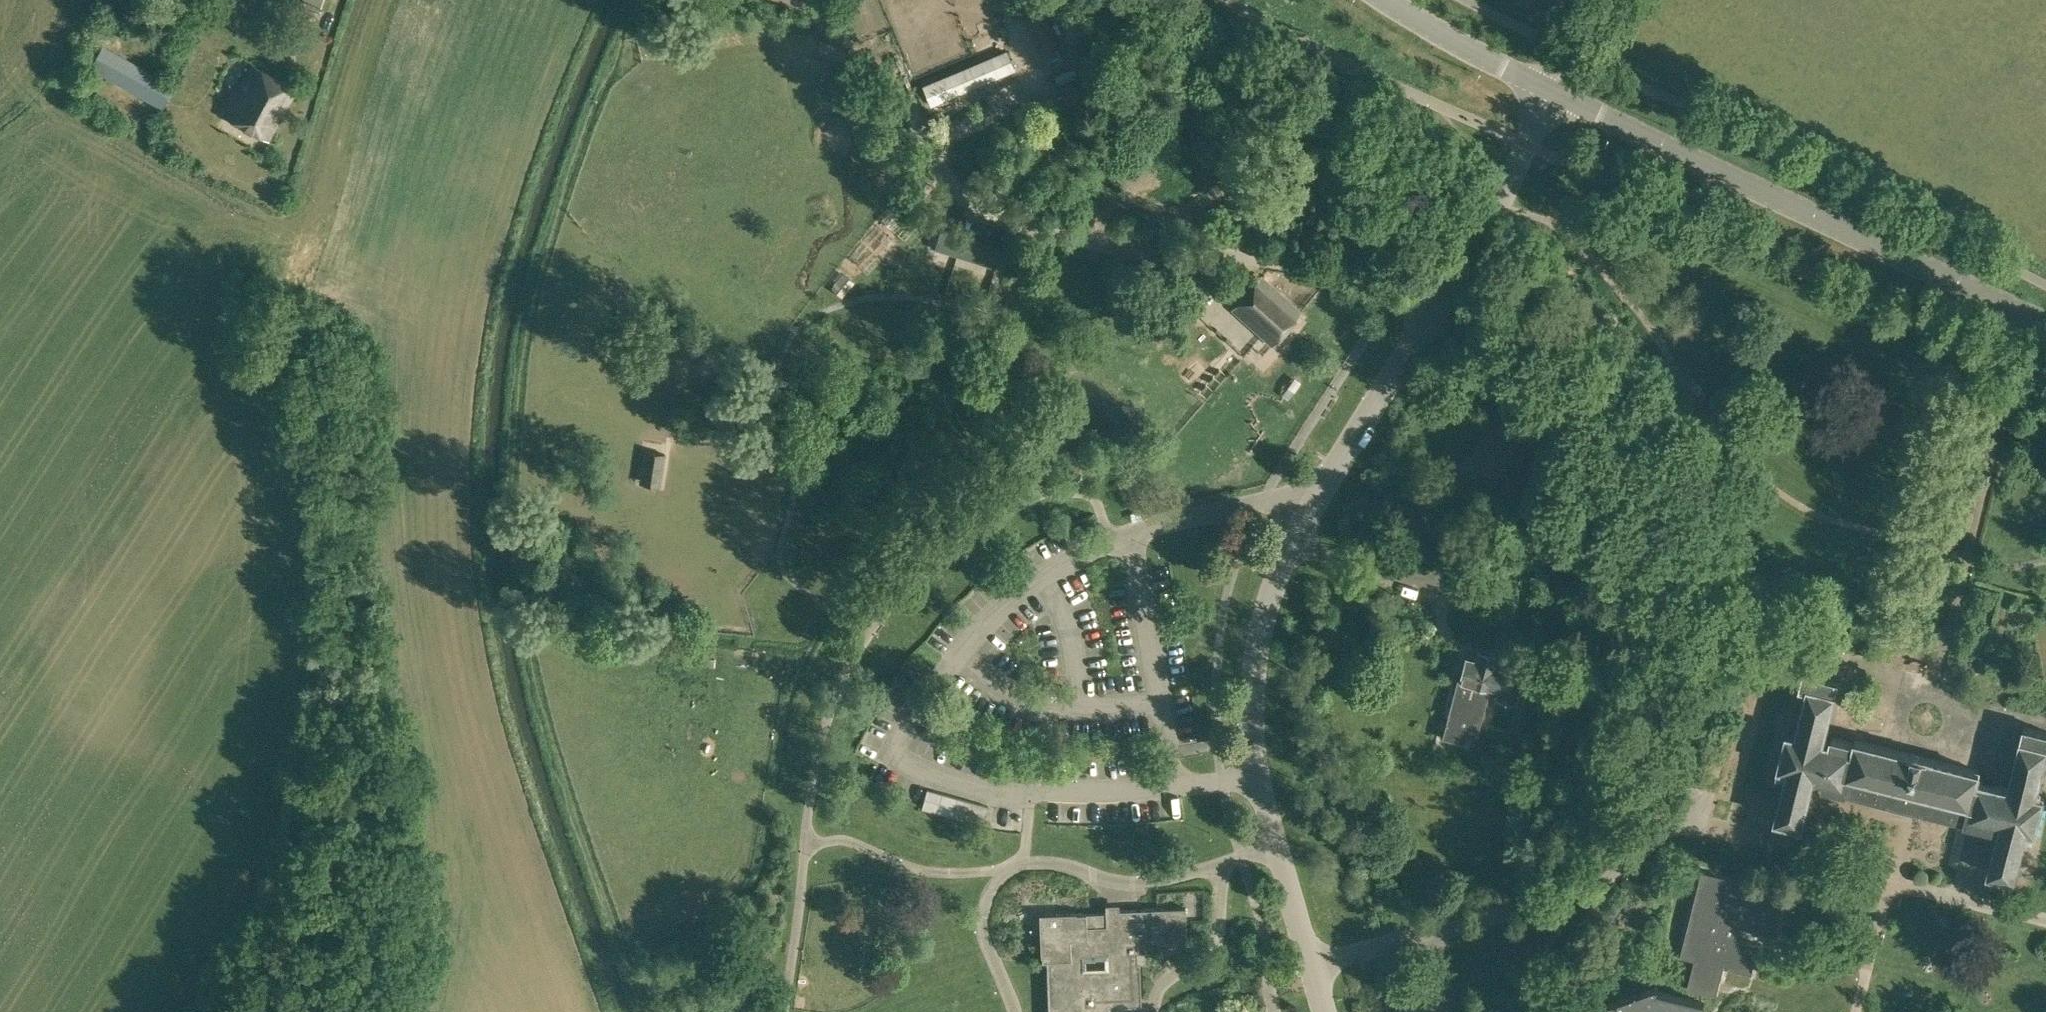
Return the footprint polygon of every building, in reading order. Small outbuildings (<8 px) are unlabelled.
[(285,15),(295,19),(292,26),(309,33),(312,27),(314,28),(323,7),(321,6),(323,0),(292,0),(285,15)] [(1044,13),(1027,20),(1042,54),(1059,47),(1044,13)] [(994,54),(1010,49),(1006,38),(990,44),(994,54)] [(1007,50),(926,85),(934,103),(1015,68),(1007,50)] [(261,135),(268,139),(296,88),(253,64),(224,114),(230,117),(230,118),(261,135)] [(149,70),(135,93),(162,109),(176,86),(149,70)] [(1208,189),(1221,189),(1221,169),(1207,170),(1208,189)] [(986,249),(987,243),(941,228),(935,248),(993,266),(997,253),(986,249)] [(1271,344),(1300,310),(1260,274),(1231,308),(1271,344)] [(1487,430),(1471,457),(1503,474),(1534,420),(1497,399),(1481,427),(1487,430)] [(643,449),(639,475),(662,478),(666,452),(643,449)] [(1473,569),(1485,546),(1423,513),(1406,545),(1431,558),(1435,549),(1473,569)] [(1490,692),(1516,699),(1524,701),(1529,685),(1520,683),(1526,662),(1509,657),(1510,653),(1500,651),(1499,655),(1479,650),(1477,658),(1468,656),(1463,674),(1460,673),(1459,677),(1443,737),(1464,742),(1467,732),(1478,735),(1490,692)] [(2045,749),(2045,731),(2024,725),(2008,787),(1977,779),(1979,770),(1878,744),(1855,739),(1854,742),(1831,737),(1830,743),(1822,741),(1837,679),(1804,670),(1800,685),(1807,687),(1797,730),(1793,729),(1792,733),(1787,732),(1778,766),(1779,766),(1777,772),(1786,774),(1775,818),(1801,825),(1813,775),(1825,778),(1823,784),(1906,804),(1923,809),(1959,817),(1965,819),(1985,824),(1998,828),(1987,871),(2014,878),(2025,833),(2033,835),(2034,830),(2043,796),(2039,795),(2040,790),(2036,789),(2045,749)] [(929,811),(959,819),(964,801),(934,792),(929,811)] [(1776,934),(1787,891),(1771,887),(1701,869),(1680,955),(1694,958),(1687,986),(1717,993),(1724,965),(1751,972),(1759,943),(1736,937),(1739,925),(1776,934)] [(1129,1005),(1140,1004),(1138,951),(1160,950),(1160,953),(1168,953),(1168,948),(1186,947),(1185,906),(1105,909),(1105,911),(1040,913),(1041,959),(1046,959),(1048,1011),(1130,1011),(1129,1005)] [(1704,1001),(1685,996),(1657,989),(1658,987),(1655,986),(1583,1011),(1701,1011),(1704,1001)]
